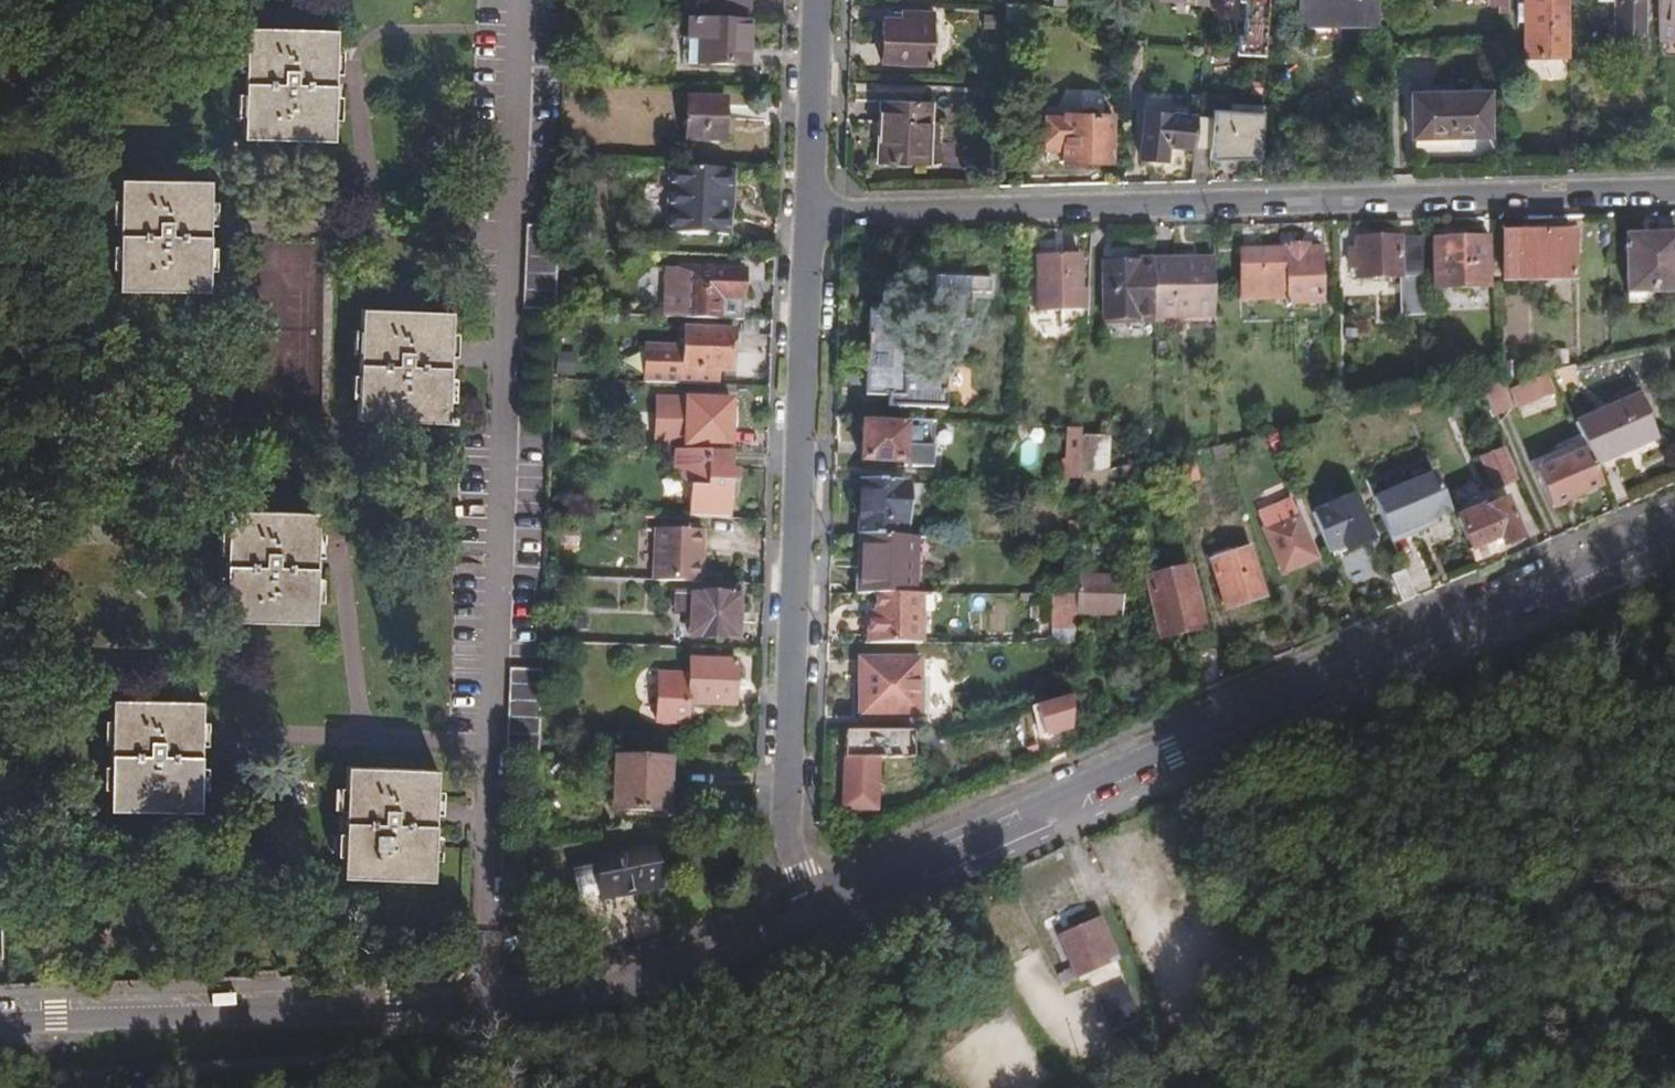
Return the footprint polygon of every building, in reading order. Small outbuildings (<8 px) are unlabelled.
[(1262,29),(1263,0),(1242,0),(1241,29),(1262,29)] [(1320,25),(1320,23),(1320,0),(1295,0),(1295,25),(1320,25)] [(1320,23),(1363,23),(1363,0),(1320,0),(1320,23)] [(1503,8),(1503,0),(1481,0),(1481,8),(1503,8)] [(1519,23),(1520,58),(1561,58),(1560,0),(1519,0),(1519,4),(1519,23)] [(1595,6),(1609,6),(1609,16),(1610,37),(1642,36),(1641,0),(1595,0),(1595,6)] [(1653,25),(1674,25),(1674,0),(1652,0),(1653,25)] [(1511,23),(1519,23),(1519,4),(1511,4),(1511,23)] [(1609,6),(1595,6),(1595,16),(1609,16),(1609,6)] [(875,19),(873,63),(922,65),(924,13),(894,12),(893,19),(875,19)] [(989,29),(989,16),(977,16),(977,29),(989,29)] [(744,22),(684,20),(683,40),(694,40),(693,65),(742,67),(744,22)] [(1233,58),(1261,58),(1262,29),(1241,29),(1241,41),(1234,40),(1233,58)] [(328,89),(330,32),(240,30),(238,139),(327,141),(328,89)] [(694,40),(683,40),(682,65),(693,65),(694,40)] [(1484,94),(1406,96),(1407,140),(1485,138),(1484,94)] [(678,139),(718,140),(718,99),(679,99),(678,139)] [(876,101),(875,166),(923,167),(923,101),(876,101)] [(1188,150),(1187,155),(1206,155),(1206,161),(1254,160),(1257,105),(1224,103),(1223,113),(1207,113),(1207,126),(1190,126),(1188,150)] [(1163,149),(1188,150),(1190,126),(1191,119),(1140,114),(1136,160),(1161,162),(1163,149)] [(1102,162),(1102,119),(1057,119),(1057,123),(1039,123),(1039,152),(1057,152),(1057,163),(1102,162)] [(1277,154),(1277,143),(1258,143),(1258,155),(1277,154)] [(728,172),(664,170),(661,236),(725,238),(728,172)] [(203,236),(203,182),(114,181),(113,289),(202,289),(203,240),(203,236)] [(556,310),(559,228),(527,227),(524,309),(556,310)] [(1497,235),(1497,281),(1571,280),(1571,234),(1497,235)] [(1396,313),(1418,313),(1416,237),(1350,239),(1350,256),(1343,256),(1343,267),(1351,266),(1351,277),(1395,276),(1396,313)] [(1621,237),(1622,292),(1672,291),(1671,237),(1621,237)] [(1479,239),(1429,240),(1430,285),(1480,284),(1479,239)] [(1277,249),(1231,251),(1233,303),(1282,301),(1282,307),(1318,305),(1316,249),(1305,249),(1305,244),(1276,245),(1277,249)] [(1076,290),(1075,257),(1031,259),(1032,311),(1057,310),(1057,326),(1083,326),(1082,290),(1076,290)] [(1099,319),(1147,317),(1145,264),(1131,265),(1131,260),(1097,261),(1099,319)] [(1147,324),(1209,322),(1206,261),(1145,263),(1145,264),(1147,317),(1147,324)] [(661,268),(660,317),(716,319),(716,299),(729,299),(730,270),(661,268)] [(966,324),(966,296),(967,281),(933,281),(932,323),(966,324)] [(988,282),(967,281),(966,296),(987,296),(988,282)] [(441,424),(444,315),(354,312),(351,422),(441,424)] [(880,319),(880,314),(864,313),(861,397),(882,398),(882,408),(939,410),(940,391),(933,391),(934,380),(897,379),(900,320),(880,319)] [(728,335),(679,334),(679,354),(641,353),(640,388),(706,390),(707,382),(713,382),(713,375),(727,376),(728,335)] [(1564,365),(1564,351),(1548,351),(1549,365),(1564,365)] [(578,379),(578,356),(559,355),(558,379),(578,379)] [(1512,409),(1550,395),(1543,376),(1505,390),(1512,409)] [(1476,387),(1491,421),(1508,413),(1495,383),(1476,387)] [(679,444),(680,400),(680,396),(649,396),(648,450),(668,450),(679,450),(679,444)] [(1569,424),(1580,449),(1588,468),(1621,454),(1619,449),(1629,445),(1651,435),(1634,396),(1569,424)] [(721,401),(680,400),(679,444),(720,445),(721,401)] [(1030,421),(1030,409),(1020,408),(1020,421),(1030,421)] [(925,470),(927,425),(899,424),(899,430),(857,428),(855,464),(898,466),(898,469),(925,470)] [(1073,475),(1075,428),(1061,427),(1060,459),(1056,459),(1055,477),(1073,478),(1073,475)] [(1102,468),(1102,434),(1076,434),(1075,473),(1102,468)] [(1222,458),(1218,442),(1211,444),(1204,446),(1209,462),(1222,458)] [(1570,496),(1595,486),(1588,468),(1580,449),(1528,471),(1544,507),(1570,496)] [(681,517),(722,519),(724,482),(730,482),(731,469),(725,469),(725,452),(668,450),(667,472),(683,486),(681,517)] [(1492,489),(1509,482),(1496,450),(1479,457),(1492,489)] [(1108,508),(1109,467),(1073,475),(1073,478),(1072,490),(1088,490),(1087,507),(1108,508)] [(1421,528),(1447,516),(1429,475),(1369,502),(1389,546),(1406,539),(1404,535),(1421,528)] [(893,537),(894,482),(854,481),(853,536),(858,536),(893,537)] [(1308,512),(1326,554),(1348,544),(1350,548),(1369,539),(1350,494),(1308,512)] [(1508,545),(1517,541),(1501,505),(1483,513),(1487,520),(1459,532),(1469,554),(1497,542),(1500,549),(1508,545)] [(1293,565),(1310,558),(1292,515),(1284,518),(1279,506),(1266,512),(1271,524),(1259,529),(1276,572),(1293,565)] [(309,572),(311,515),(219,513),(217,624),(308,626),(309,572)] [(1071,539),(1071,522),(1062,521),(1062,539),(1071,539)] [(648,581),(695,583),(697,531),(650,529),(648,581)] [(912,596),(914,538),(893,537),(858,536),(857,574),(851,574),(851,595),(855,595),(912,596)] [(1236,594),(1252,588),(1239,548),(1205,559),(1218,599),(1236,594)] [(1177,633),(1198,628),(1184,567),(1143,577),(1157,638),(1177,633)] [(1396,605),(1409,600),(1397,573),(1384,578),(1396,605)] [(1119,577),(1070,576),(1070,591),(1070,614),(1101,615),(1118,616),(1119,577)] [(1006,640),(1069,642),(1070,614),(1070,591),(1047,591),(1046,609),(1051,609),(1050,624),(1046,624),(1045,628),(1006,628),(1006,640)] [(683,595),(669,595),(668,613),(683,613),(682,639),(730,640),(731,596),(683,595)] [(858,614),(858,644),(911,646),(912,596),(855,595),(855,614),(858,614)] [(582,632),(583,619),(564,618),(563,631),(582,632)] [(912,716),(913,679),(914,662),(853,661),(852,714),(912,716)] [(681,708),(727,710),(729,668),(683,667),(682,678),(654,677),(652,727),(681,728),(681,708)] [(540,772),(543,673),(511,672),(509,755),(530,756),(530,772),(540,772)] [(921,680),(913,679),(912,716),(920,716),(921,680)] [(1031,709),(1040,737),(1062,728),(1063,699),(1031,709)] [(193,724),(194,703),(103,700),(100,812),(191,815),(192,780),(193,724)] [(836,732),(834,805),(868,806),(870,756),(907,757),(908,734),(836,732)] [(659,816),(661,763),(608,762),(607,814),(659,816)] [(425,881),(429,771),(339,767),(335,878),(425,881)] [(585,858),(562,862),(565,879),(588,874),(593,902),(630,895),(653,890),(644,846),(585,858)] [(1074,979),(1111,960),(1090,920),(1055,939),(1074,979)] [(1136,1020),(1122,986),(1093,998),(1108,1032),(1136,1020)] [(1212,1052),(1207,1040),(1191,1047),(1196,1059),(1212,1052)]
